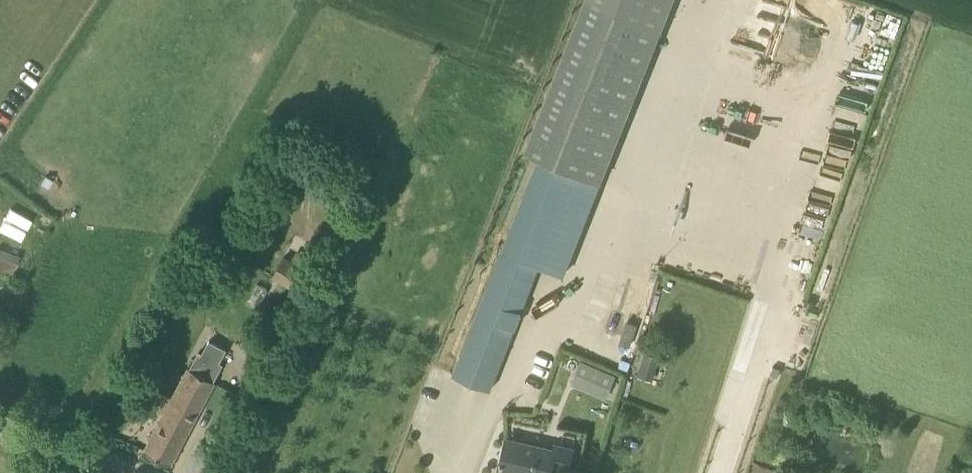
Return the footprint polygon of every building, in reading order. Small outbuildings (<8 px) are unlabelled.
[(534,155),(545,160),(509,252),(539,264),(567,275),(675,0),(595,0),(534,155)] [(356,171),(352,181),(365,187),(369,176),(356,171)] [(230,224),(222,237),(232,242),(239,228),(230,224)] [(14,268),(19,255),(0,247),(0,262),(14,268)] [(291,260),(283,256),(272,276),(302,292),(318,262),(296,250),(291,260)] [(490,389),(539,264),(509,252),(502,250),(453,374),(490,389)] [(215,381),(214,380),(223,364),(219,362),(226,349),(210,340),(203,353),(199,351),(191,368),(189,367),(174,397),(163,391),(154,408),(165,413),(145,450),(171,464),(215,381)] [(637,351),(632,370),(648,374),(653,357),(645,354),(646,353),(637,351)] [(576,374),(610,388),(615,375),(582,361),(576,374)] [(514,423),(513,434),(533,437),(535,426),(514,423)] [(506,438),(498,472),(502,472),(550,472),(552,465),(568,468),(573,448),(555,444),(554,449),(506,438)]
